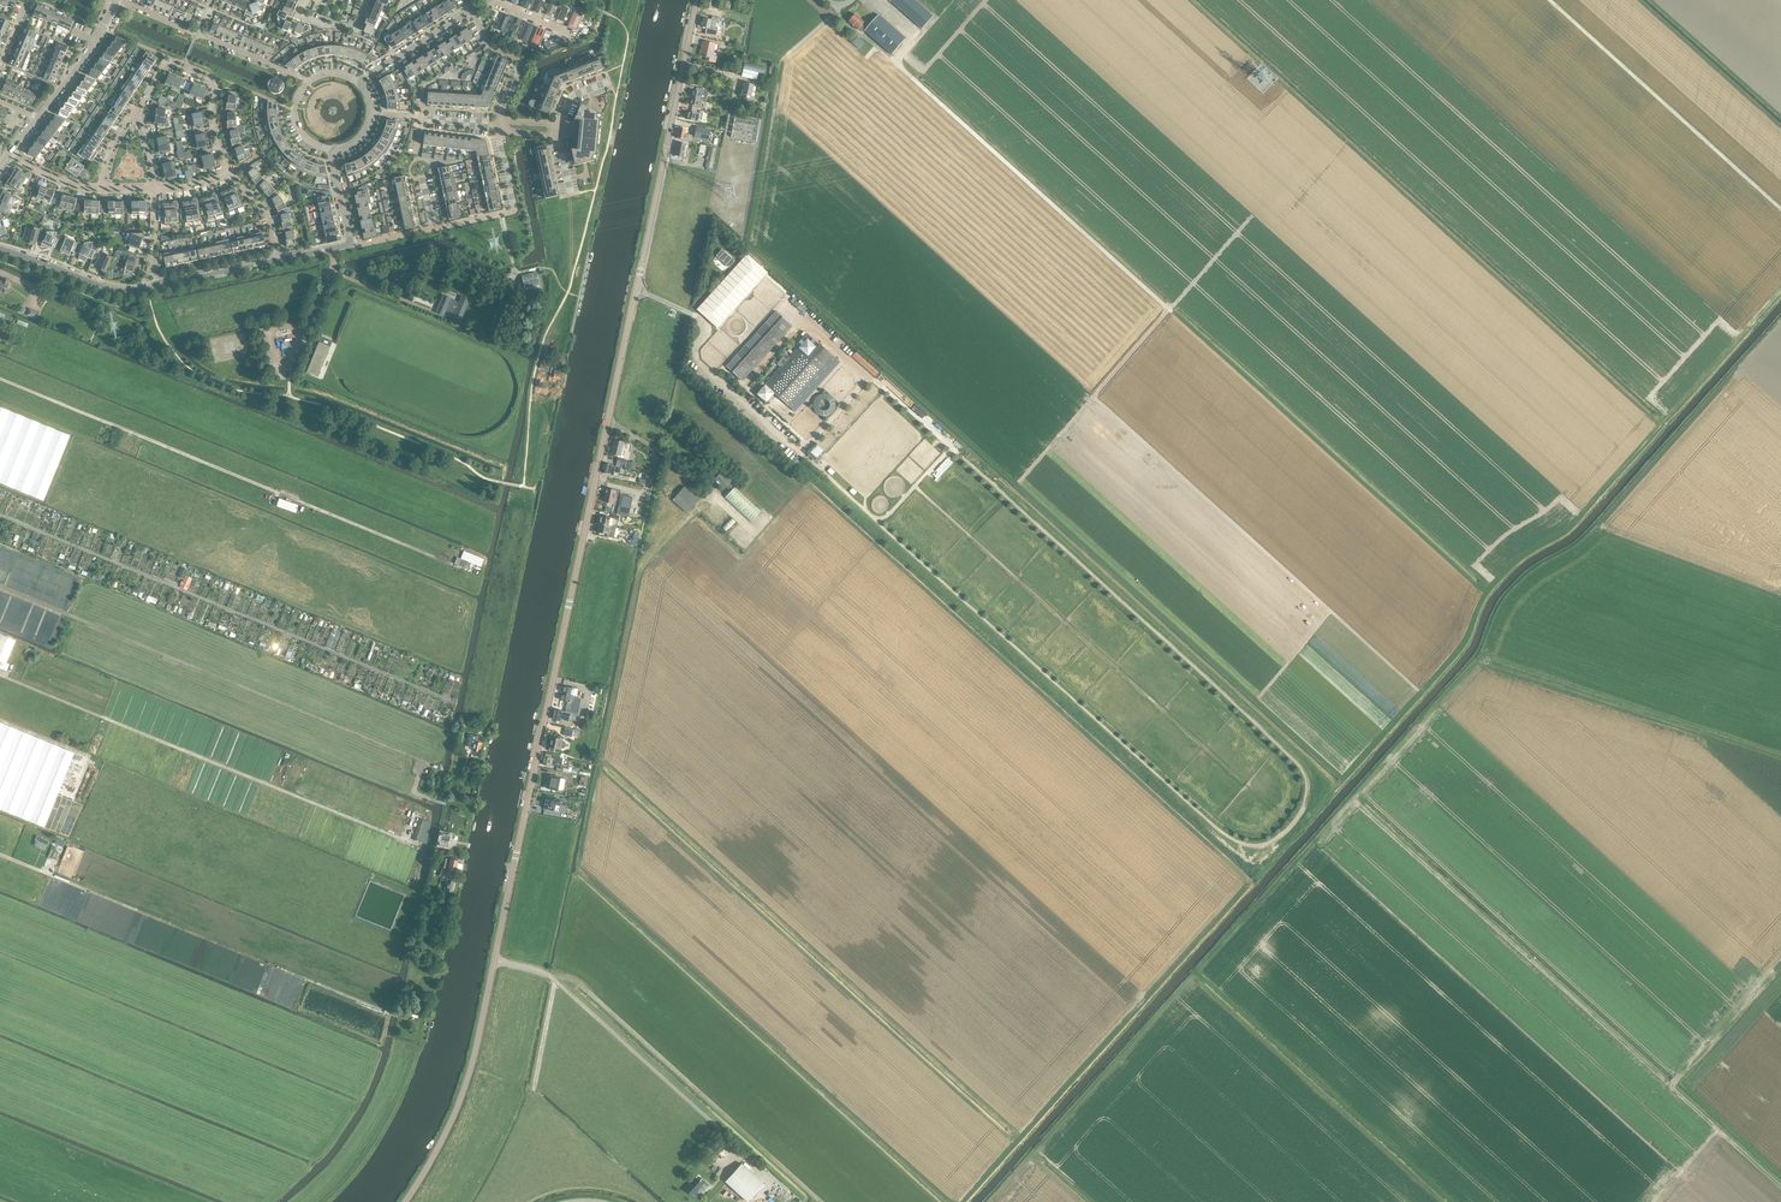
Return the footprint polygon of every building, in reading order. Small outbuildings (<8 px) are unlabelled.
[(153,8),(159,10),(163,0),(156,0),(153,8)] [(163,0),(159,10),(165,13),(169,3),(163,0)] [(243,0),(236,0),(234,6),(240,9),(243,0)] [(240,9),(246,11),(248,5),(249,5),(250,2),(246,0),(243,0),(240,9)] [(297,4),(287,0),(284,6),(294,10),(297,4)] [(372,6),(382,10),(384,4),(379,2),(375,0),(374,0),(372,6)] [(446,14),(451,11),(445,1),(445,2),(444,1),(444,0),(442,0),(439,1),(439,2),(438,3),(446,14)] [(444,0),(444,1),(445,2),(445,1),(451,11),(457,7),(452,0),(445,0),(444,0)] [(533,0),(525,0),(522,8),(528,10),(533,0)] [(546,1),(544,0),(539,0),(535,10),(541,12),(546,1)] [(552,18),(557,7),(560,0),(552,0),(545,16),(552,18)] [(705,6),(715,9),(717,2),(709,0),(707,0),(705,6)] [(934,16),(916,0),(890,0),(923,29),(934,16)] [(257,1),(257,3),(253,4),(257,12),(260,11),(263,12),(266,5),(264,4),(257,1)] [(169,3),(165,13),(171,15),(175,5),(169,3)] [(446,14),(438,3),(436,4),(434,5),(433,6),(440,18),(446,14)] [(246,11),(245,13),(244,15),(251,18),(252,16),(254,17),(254,16),(258,15),(257,12),(253,4),(250,5),(249,5),(248,5),(246,11)] [(33,18),(39,20),(40,18),(44,8),(38,5),(33,18)] [(175,5),(171,15),(177,18),(181,8),(175,5)] [(292,16),(294,10),(284,6),(282,12),(288,14),(292,16)] [(372,6),(369,12),(379,16),(382,10),(372,6)] [(427,10),(435,21),(440,18),(433,6),(432,7),(431,7),(428,8),(428,9),(427,10)] [(564,22),(570,8),(563,6),(557,19),(564,22)] [(40,18),(46,20),(50,10),(44,8),(40,18)] [(183,21),(187,10),(181,8),(177,18),(183,21)] [(56,13),(50,10),(46,20),(52,23),(56,13)] [(187,10),(183,21),(189,23),(193,13),(187,10)] [(435,21),(427,10),(425,10),(423,12),(422,13),(429,24),(435,21)] [(285,21),(288,14),(282,12),(279,11),(277,16),(278,17),(277,19),(274,20),(276,24),(285,21)] [(574,11),(568,27),(577,31),(583,15),(574,11)] [(377,22),(379,16),(369,12),(367,18),(377,22)] [(416,16),(424,28),(429,24),(422,13),(422,12),(416,16)] [(62,15),(56,13),(52,23),(51,25),(57,28),(62,15)] [(497,30),(504,32),(511,16),(504,13),(497,30)] [(68,18),(62,15),(57,28),(63,30),(68,18)] [(865,31),(884,48),(892,55),(906,39),(879,15),(867,29),(862,25),(864,22),(856,15),(849,22),(858,30),(859,29),(864,33),(865,31)] [(424,28),(416,16),(410,20),(412,22),(418,31),(424,28)] [(704,18),(702,27),(706,28),(705,34),(716,36),(720,37),(722,31),(714,29),(716,21),(722,22),(722,19),(712,16),(711,20),(704,18)] [(514,39),(515,37),(522,21),(515,17),(507,36),(514,39)] [(7,29),(9,22),(0,18),(0,26),(7,29)] [(74,21),(68,18),(63,30),(69,33),(74,21)] [(374,28),(377,22),(367,18),(364,24),(374,28)] [(293,19),(291,23),(289,29),(295,32),(299,22),(293,19)] [(288,32),(289,29),(291,23),(285,21),(276,24),(278,28),(280,27),(283,28),(282,29),(288,32)] [(216,35),(221,24),(214,22),(210,32),(216,35)] [(305,24),(299,22),(295,32),(301,34),(301,33),(308,31),(310,26),(305,24)] [(407,25),(413,35),(418,31),(412,22),(407,25)] [(527,22),(520,39),(527,42),(534,25),(527,22)] [(221,24),(216,35),(222,37),(227,27),(221,24)] [(372,34),(374,28),(364,24),(362,30),(366,32),(365,35),(370,37),(371,34),(372,34)] [(401,29),(407,38),(413,35),(407,25),(401,29)] [(227,27),(222,37),(228,40),(233,29),(227,27)] [(37,33),(35,32),(25,28),(22,34),(35,40),(37,33)] [(477,40),(470,28),(464,31),(470,40),(469,41),(470,42),(477,40)] [(530,47),(537,50),(545,31),(538,28),(530,47)] [(233,29),(228,40),(234,42),(239,32),(233,29)] [(407,38),(401,29),(396,32),(402,42),(407,38)] [(458,35),(464,44),(469,41),(470,40),(464,31),(458,35)] [(239,32),(234,42),(240,45),(244,34),(239,32)] [(402,42),(396,32),(390,36),(396,45),(402,42)] [(32,46),(35,40),(22,34),(20,40),(32,46)] [(246,47),(250,37),(244,34),(240,45),(246,47)] [(393,47),(394,49),(397,47),(396,45),(390,36),(388,34),(384,37),(384,38),(385,39),(388,44),(385,47),(389,50),(393,47)] [(453,38),(459,47),(464,44),(458,35),(453,38)] [(850,41),(858,48),(859,49),(865,43),(859,38),(856,35),(850,41)] [(123,47),(127,41),(116,37),(114,39),(112,38),(110,42),(111,42),(123,47)] [(250,37),(246,47),(252,50),(256,39),(250,37)] [(545,43),(548,51),(567,45),(565,40),(561,41),(560,37),(545,43)] [(257,38),(256,39),(252,50),(258,52),(262,42),(263,40),(262,40),(262,39),(258,38),(257,38)] [(447,41),(453,51),(459,47),(453,38),(447,41)] [(30,52),(32,46),(20,40),(17,46),(30,52)] [(340,56),(346,57),(349,45),(349,46),(350,42),(348,42),(345,41),(342,41),(342,44),(340,56)] [(442,45),(448,54),(453,51),(447,41),(442,45)] [(703,41),(702,48),(700,55),(707,57),(706,61),(716,62),(717,56),(716,56),(719,45),(716,44),(703,41)] [(58,42),(56,48),(66,53),(69,47),(58,42)] [(118,52),(123,47),(111,42),(110,44),(108,43),(106,47),(107,48),(107,47),(118,52)] [(262,42),(258,52),(264,55),(268,44),(262,42)] [(278,50),(278,49),(277,49),(277,48),(276,48),(276,47),(275,47),(268,44),(264,55),(270,57),(272,52),(275,53),(278,50)] [(323,44),(316,45),(319,57),(325,56),(323,44)] [(313,59),(319,57),(316,45),(309,47),(313,59)] [(356,48),(349,46),(349,45),(346,57),(352,59),(356,48)] [(448,54),(442,45),(436,48),(442,58),(448,54)] [(27,57),(30,52),(17,46),(15,52),(27,57)] [(114,57),(118,52),(107,47),(107,48),(106,49),(104,48),(102,53),(103,53),(114,57)] [(313,59),(309,47),(303,50),(308,61),(313,59)] [(64,59),(66,53),(56,48),(53,54),(64,59)] [(356,48),(352,59),(357,61),(363,50),(356,48)] [(431,52),(437,61),(442,58),(436,48),(431,52)] [(308,61),(303,50),(296,54),(303,64),(308,61)] [(357,61),(362,64),(369,54),(363,50),(357,61)] [(151,58),(153,55),(147,51),(143,57),(144,58),(149,61),(148,63),(155,68),(157,64),(155,63),(156,61),(151,58)] [(25,63),(27,57),(15,52),(12,58),(25,63)] [(362,64),(366,67),(379,59),(377,56),(375,55),(373,53),(370,52),(369,54),(362,64)] [(437,61),(431,52),(425,55),(431,65),(432,67),(438,64),(436,61),(437,61)] [(110,63),(114,57),(103,53),(102,55),(100,54),(98,58),(99,58),(110,63)] [(61,65),(64,59),(53,54),(51,60),(61,65)] [(296,54),(291,58),(298,67),(303,64),(296,54)] [(420,59),(426,68),(431,65),(425,55),(420,59)] [(495,62),(506,67),(509,61),(497,56),(495,62)] [(12,58),(10,64),(22,70),(25,63),(12,58)] [(106,68),(110,63),(99,58),(98,60),(96,59),(94,63),(95,64),(95,63),(106,68)] [(144,68),(149,72),(150,69),(153,71),(155,68),(148,63),(149,61),(144,58),(141,63),(145,66),(144,68)] [(295,70),(298,67),(291,58),(283,65),(295,70)] [(593,60),(587,62),(592,73),(597,71),(603,69),(599,58),(593,60)] [(414,62),(420,71),(426,68),(420,59),(414,62)] [(59,71),(61,65),(51,60),(48,66),(59,71)] [(409,65),(415,75),(420,71),(414,62),(409,65)] [(506,67),(495,62),(493,68),(504,73),(506,67)] [(587,62),(575,67),(580,78),(586,75),(592,73),(587,62)] [(102,73),(106,68),(95,63),(95,64),(94,65),(91,64),(90,68),(91,69),(102,73)] [(140,74),(145,77),(149,72),(144,68),(145,66),(141,63),(137,68),(142,72),(140,74)] [(408,63),(404,65),(406,67),(403,69),(409,78),(415,75),(409,65),(408,63)] [(764,74),(765,68),(744,64),(741,77),(756,80),(758,72),(764,74)] [(56,77),(59,71),(48,66),(48,67),(45,65),(43,71),(56,77)] [(569,69),(563,72),(568,82),(574,80),(580,78),(575,67),(569,69)] [(137,79),(141,82),(145,77),(140,74),(142,72),(137,68),(133,74),(138,77),(137,79)] [(490,73),(501,78),(504,73),(493,68),(490,73)] [(98,79),(102,73),(91,69),(89,70),(87,70),(86,74),(98,79)] [(471,75),(472,74),(474,75),(475,70),(472,70),(469,70),(466,71),(463,73),(462,76),(461,79),(466,80),(466,78),(467,77),(467,76),(468,75),(470,75),(471,75)] [(40,77),(53,83),(56,77),(43,71),(40,77)] [(553,76),(549,85),(559,90),(561,85),(568,82),(563,72),(553,76)] [(172,87),(177,76),(170,73),(169,76),(166,75),(165,78),(167,79),(165,84),(172,87)] [(501,78),(490,73),(488,79),(499,84),(501,78)] [(138,77),(133,74),(130,79),(135,82),(133,85),(138,88),(141,82),(137,79),(138,77)] [(389,75),(379,81),(382,87),(393,81),(389,75)] [(96,81),(85,76),(84,78),(81,77),(80,81),(81,82),(92,86),(96,81)] [(177,76),(172,87),(179,90),(181,85),(183,86),(185,83),(182,82),(184,78),(177,76)] [(3,91),(9,93),(14,81),(8,78),(3,91)] [(135,82),(130,79),(126,85),(131,88),(129,90),(134,93),(138,88),(133,85),(135,82)] [(270,82),(270,83),(284,88),(284,87),(284,86),(284,85),(284,83),(283,82),(282,81),(282,80),(280,80),(279,79),(278,79),(277,79),(276,79),(274,79),(273,80),(272,80),(271,81),(270,82)] [(485,85),(497,89),(499,84),(488,79),(485,85)] [(9,93),(15,96),(19,86),(20,83),(14,81),(9,93)] [(393,81),(382,87),(385,92),(396,88),(393,81)] [(88,92),(92,86),(81,82),(79,83),(77,82),(76,87),(77,87),(88,92)] [(196,98),(201,86),(195,83),(193,86),(191,85),(190,88),(192,89),(190,95),(196,98)] [(284,88),(270,83),(270,84),(270,85),(270,86),(270,88),(271,89),(271,90),(272,91),(273,92),(275,92),(276,92),(277,93),(278,92),(280,92),(281,92),(282,91),(283,90),(283,89),(284,88)] [(750,96),(753,85),(744,83),(741,94),(750,96)] [(126,85),(122,90),(127,93),(126,95),(130,98),(134,93),(129,90),(131,88),(126,85)] [(497,89),(485,85),(483,90),(494,95),(497,89)] [(549,85),(543,98),(554,102),(557,96),(559,90),(549,85)] [(15,96),(21,98),(25,89),(19,86),(15,96)] [(201,86),(196,98),(203,101),(206,95),(208,96),(209,93),(207,92),(208,89),(201,86)] [(84,97),(88,92),(77,87),(75,89),(73,88),(71,92),(72,92),(73,92),(84,97)] [(33,103),(37,94),(38,91),(32,88),(31,91),(27,101),(33,103)] [(396,88),(385,92),(386,98),(398,95),(396,88)] [(692,91),(690,98),(699,100),(701,93),(703,94),(704,90),(696,88),(695,92),(692,91)] [(31,91),(25,89),(21,98),(27,101),(31,91)] [(122,90),(119,95),(124,99),(122,101),(127,104),(130,98),(126,95),(127,93),(122,90)] [(227,102),(224,102),(224,103),(224,105),(225,106),(225,107),(226,108),(226,109),(236,109),(237,99),(237,96),(237,92),(228,90),(228,91),(227,102)] [(489,108),(494,95),(483,90),(481,95),(477,95),(477,107),(489,108)] [(80,102),(84,97),(73,92),(72,92),(71,94),(69,93),(67,97),(68,98),(69,97),(80,102)] [(427,104),(438,105),(439,93),(428,92),(427,104)] [(438,105),(450,106),(451,94),(439,93),(438,105)] [(125,106),(127,104),(122,101),(124,99),(119,95),(117,94),(113,99),(115,101),(120,104),(119,106),(126,111),(128,108),(125,106)] [(450,106),(462,106),(463,94),(451,94),(450,106)] [(462,106),(477,107),(477,95),(463,94),(462,106)] [(387,103),(399,102),(398,95),(386,98),(387,103)] [(75,107),(80,102),(69,97),(68,98),(67,99),(65,98),(63,103),(64,103),(75,107)] [(529,103),(529,104),(529,105),(530,106),(531,106),(531,107),(532,107),(535,108),(549,114),(552,108),(554,102),(543,98),(541,103),(534,100),(533,100),(532,100),(531,100),(531,101),(530,101),(530,102),(529,102),(529,103)] [(699,100),(690,98),(689,105),(692,106),(692,109),(700,111),(701,107),(702,104),(698,103),(699,100)] [(265,110),(277,110),(277,105),(264,99),(264,103),(263,109),(263,110),(265,110)] [(123,114),(126,111),(119,106),(120,104),(115,101),(112,106),(111,105),(110,105),(109,106),(108,107),(119,115),(121,113),(123,114)] [(399,102),(387,103),(388,110),(400,111),(399,102)] [(71,113),(75,107),(64,103),(63,105),(61,104),(59,108),(60,108),(71,113)] [(596,159),(600,115),(597,115),(597,112),(581,104),(577,114),(574,120),(580,120),(577,150),(571,149),(575,166),(585,163),(592,161),(593,159),(596,159)] [(167,117),(168,109),(162,109),(162,107),(159,106),(159,109),(155,108),(155,116),(167,117)] [(67,118),(71,113),(60,108),(59,110),(57,109),(55,113),(67,118)] [(117,118),(118,116),(107,109),(106,110),(106,111),(107,112),(104,118),(109,121),(110,119),(117,123),(119,120),(117,118)] [(226,126),(227,126),(227,127),(237,126),(236,116),(236,113),(235,109),(236,109),(226,109),(227,121),(224,121),(224,122),(225,122),(225,124),(226,125),(226,126)] [(700,111),(692,109),(691,113),(687,112),(687,114),(686,115),(686,117),(686,119),(698,122),(699,116),(702,117),(703,112),(700,111)] [(192,121),(205,118),(203,112),(199,112),(199,110),(196,111),(196,113),(191,114),(192,121)] [(756,141),(760,118),(735,114),(731,137),(756,141)] [(61,126),(66,120),(55,115),(53,117),(51,116),(49,121),(50,121),(61,126)] [(168,121),(167,121),(167,117),(155,116),(154,123),(158,124),(157,126),(161,126),(161,124),(164,124),(164,125),(168,126),(168,121)] [(277,116),(265,117),(266,124),(278,122),(277,116)] [(115,126),(117,123),(110,119),(109,121),(104,118),(100,123),(105,126),(106,124),(111,127),(113,125),(115,126)] [(205,118),(192,121),(193,127),(199,126),(200,129),(203,128),(202,126),(206,125),(205,118)] [(386,126),(397,129),(399,121),(387,120),(386,126)] [(57,131),(61,126),(50,121),(49,123),(47,122),(45,126),(46,126),(57,131)] [(107,133),(111,127),(106,124),(105,126),(100,123),(98,121),(94,127),(97,129),(101,132),(103,130),(107,133)] [(278,122),(266,124),(268,131),(280,128),(278,122)] [(53,136),(57,131),(46,126),(45,128),(43,127),(41,131),(42,132),(53,136)] [(232,145),(241,142),(239,132),(238,132),(238,129),(237,129),(237,126),(227,127),(230,139),(228,140),(228,141),(229,142),(230,143),(231,144),(232,144),(232,145)] [(384,132),(395,136),(397,129),(386,126),(384,132)] [(707,141),(710,130),(696,126),(694,136),(687,134),(686,135),(685,135),(686,129),(678,128),(676,138),(685,140),(685,141),(697,144),(698,139),(707,141)] [(271,138),(282,133),(280,128),(268,131),(271,138)] [(97,129),(93,134),(98,137),(99,135),(104,138),(107,133),(103,130),(101,132),(97,129)] [(49,142),(53,136),(42,132),(41,133),(39,132),(37,137),(38,137),(49,142)] [(200,135),(194,136),(195,142),(208,140),(206,133),(203,134),(202,132),(199,132),(200,135)] [(395,136),(384,132),(381,137),(392,142),(395,136)] [(274,144),(274,145),(276,143),(284,138),(282,133),(271,138),(274,144)] [(423,145),(436,146),(437,134),(425,133),(423,145)] [(93,134),(89,139),(94,142),(96,140),(100,143),(104,138),(99,135),(98,137),(93,134)] [(436,146),(448,148),(449,136),(437,134),(436,146)] [(156,138),(157,146),(170,143),(168,136),(162,137),(162,135),(159,135),(159,138),(156,138)] [(448,148),(460,149),(461,137),(449,136),(448,148)] [(45,147),(49,142),(38,137),(37,139),(34,138),(33,142),(34,142),(45,147)] [(392,142),(381,137),(378,142),(388,149),(392,142)] [(460,149),(472,151),(474,139),(461,137),(460,149)] [(285,140),(284,138),(276,143),(277,145),(278,146),(278,147),(286,141),(285,140)] [(89,139),(86,145),(90,148),(92,146),(97,149),(100,143),(96,140),(94,142),(89,139)] [(476,151),(477,157),(489,154),(486,140),(474,139),(472,151),(476,151)] [(208,140),(195,142),(197,149),(202,148),(203,150),(206,149),(206,147),(209,146),(208,140)] [(276,148),(281,154),(290,146),(286,142),(286,141),(278,147),(278,146),(276,148)] [(41,152),(45,147),(34,142),(32,144),(30,143),(29,147),(30,148),(30,147),(41,152)] [(241,142),(232,145),(237,157),(235,158),(236,159),(236,160),(237,161),(238,161),(239,161),(239,162),(240,162),(248,158),(244,148),(242,146),(241,143),(241,142)] [(375,147),(384,154),(388,149),(378,142),(375,147)] [(171,150),(170,143),(157,146),(159,153),(162,152),(163,154),(166,154),(165,151),(171,150)] [(683,158),(686,145),(676,143),(674,156),(683,158)] [(86,145),(82,150),(87,153),(88,151),(95,156),(97,153),(95,151),(97,149),(92,146),(90,148),(86,145)] [(536,154),(537,161),(549,158),(547,152),(546,145),(533,148),(532,148),(531,149),(530,149),(530,150),(530,151),(530,152),(530,153),(531,153),(531,154),(532,154),(533,155),(534,155),(536,154)] [(294,150),(290,146),(281,154),(285,159),(286,159),(294,150)] [(37,158),(41,152),(30,147),(30,148),(28,149),(26,148),(24,152),(37,158)] [(384,154),(375,147),(370,151),(379,160),(384,154)] [(709,147),(706,162),(705,167),(712,168),(713,163),(717,148),(709,147)] [(77,155),(83,159),(84,160),(85,160),(86,159),(87,158),(89,160),(91,158),(93,159),(95,156),(88,151),(87,153),(82,150),(81,149),(77,155)] [(298,154),(294,150),(286,159),(285,159),(284,161),(290,166),(291,164),(298,154)] [(379,160),(370,151),(366,155),(373,164),(379,160)] [(199,164),(214,160),(213,154),(209,155),(209,152),(206,153),(206,155),(198,157),(199,164)] [(291,164),(297,168),(303,158),(298,154),(291,164)] [(489,154),(477,157),(478,163),(490,160),(489,154)] [(361,158),(367,168),(373,164),(366,155),(361,158)] [(86,169),(83,168),(85,166),(73,158),(71,160),(65,158),(62,163),(65,165),(64,169),(64,168),(63,169),(91,181),(92,180),(91,180),(93,176),(91,175),(93,170),(87,167),(86,169)] [(297,168),(303,171),(308,161),(303,158),(297,168)] [(356,161),(361,172),(367,168),(361,158),(356,161)] [(539,167),(540,173),(552,171),(550,164),(549,158),(537,161),(539,167)] [(163,172),(175,169),(174,162),(168,163),(167,160),(164,161),(165,163),(161,164),(163,172)] [(200,168),(203,167),(203,170),(209,168),(210,171),(213,170),(212,168),(216,167),(214,160),(199,164),(200,168)] [(478,163),(480,169),(491,166),(490,160),(478,163)] [(314,163),(308,161),(303,171),(310,174),(314,163)] [(361,172),(356,161),(350,163),(354,174),(361,172)] [(244,171),(251,179),(249,181),(250,181),(251,182),(252,183),(253,183),(254,183),(255,183),(256,184),(263,178),(256,170),(254,168),(257,165),(255,163),(252,165),(246,169),(245,169),(244,170),(244,171)] [(319,165),(314,163),(310,174),(317,176),(319,165)] [(354,174),(350,163),(345,165),(347,176),(354,174)] [(323,177),(328,178),(325,166),(319,165),(317,176),(323,177)] [(449,166),(438,168),(439,175),(450,172),(449,166)] [(481,175),(493,172),(491,166),(480,169),(481,175)] [(15,170),(11,176),(23,184),(27,178),(28,178),(29,178),(30,177),(31,175),(31,174),(30,173),(28,172),(27,172),(26,173),(19,169),(18,172),(15,170)] [(175,169),(163,172),(164,179),(168,178),(168,180),(172,180),(171,177),(177,176),(175,169)] [(542,180),(543,186),(554,184),(553,177),(552,171),(540,173),(542,180)] [(450,172),(439,175),(441,181),(455,178),(453,172),(450,172)] [(493,172),(481,175),(482,181),(494,178),(493,172)] [(20,193),(22,193),(21,187),(23,184),(11,176),(8,182),(7,182),(5,185),(5,186),(6,187),(7,187),(7,188),(8,188),(9,188),(10,188),(17,192),(18,193),(19,193),(20,193)] [(395,184),(406,182),(405,176),(394,178),(395,184)] [(268,197),(276,190),(267,182),(265,180),(263,178),(256,184),(264,192),(262,194),(263,194),(263,195),(265,195),(265,196),(266,196),(267,196),(268,196),(268,197)] [(455,178),(441,181),(442,188),(456,185),(455,178)] [(483,187),(495,184),(494,178),(482,181),(483,187)] [(394,191),(408,188),(406,182),(395,184),(392,185),(394,191)] [(495,184),(483,187),(485,193),(497,190),(495,184)] [(546,199),(557,196),(556,190),(554,184),(543,186),(544,192),(546,199)] [(36,198),(43,201),(49,188),(42,185),(41,188),(37,186),(33,194),(37,196),(36,198)] [(240,202),(236,192),(233,185),(227,188),(235,208),(237,207),(238,209),(243,206),(241,201),(240,202)] [(300,185),(302,194),(308,193),(310,189),(300,185)] [(360,192),(355,193),(356,200),(370,197),(367,185),(359,188),(360,192)] [(456,185),(442,188),(443,194),(457,191),(456,185)] [(51,202),(55,204),(58,196),(54,194),(55,191),(49,188),(43,201),(50,204),(51,202)] [(227,207),(229,212),(234,210),(234,208),(235,208),(227,188),(221,191),(228,207),(227,207)] [(408,188),(394,191),(395,198),(398,197),(409,195),(408,188)] [(0,199),(0,200),(13,206),(14,202),(19,199),(19,198),(18,198),(18,197),(17,197),(17,196),(16,196),(9,193),(9,192),(8,191),(7,190),(6,190),(5,190),(4,190),(3,190),(2,194),(0,199)] [(278,211),(287,207),(280,197),(279,195),(278,195),(276,191),(276,190),(268,197),(275,206),(272,207),(273,208),(274,209),(275,210),(276,210),(277,210),(278,210),(278,211)] [(486,199),(498,196),(497,190),(485,193),(486,199)] [(457,191),(443,194),(445,200),(456,198),(459,197),(457,191)] [(220,209),(215,193),(209,194),(215,215),(217,215),(217,216),(223,214),(221,209),(220,209)] [(318,199),(319,204),(330,202),(328,195),(323,196),(324,195),(313,193),(313,194),(314,200),(318,199)] [(59,207),(67,209),(70,196),(63,194),(62,197),(58,196),(55,204),(60,205),(59,207)] [(206,213),(208,219),(214,217),(213,216),(215,215),(209,194),(202,196),(207,213),(206,213)] [(399,203),(410,201),(409,195),(398,197),(399,203)] [(74,209),(79,211),(81,202),(77,201),(77,198),(70,196),(67,209),(74,211),(74,209)] [(487,205),(499,202),(498,196),(486,199),(487,205)] [(370,197),(356,200),(357,206),(368,204),(371,203),(370,197)] [(199,215),(196,198),(190,199),(194,220),(195,220),(196,221),(201,220),(201,215),(199,215)] [(456,198),(445,200),(446,207),(457,204),(456,198)] [(185,217),(186,223),(192,222),(192,220),(194,220),(190,199),(183,200),(186,217),(185,217)] [(8,215),(9,215),(10,215),(11,215),(13,215),(11,209),(13,206),(0,200),(0,212),(1,212),(8,215)] [(92,214),(93,200),(85,200),(85,202),(81,202),(79,211),(84,211),(84,213),(92,214)] [(93,200),(92,214),(99,214),(99,212),(104,213),(104,204),(100,204),(100,201),(93,200)] [(104,204),(104,213),(108,213),(108,215),(116,215),(116,201),(108,201),(108,204),(104,204)] [(116,201),(116,215),(123,215),(123,213),(128,213),(128,204),(123,204),(123,201),(116,201)] [(128,204),(128,213),(132,213),(132,214),(139,214),(139,201),(132,201),(132,204),(128,204)] [(151,212),(151,204),(147,204),(147,201),(139,201),(139,214),(147,214),(147,212),(151,212)] [(178,218),(177,201),(171,201),(172,223),(173,223),(174,224),(180,224),(179,218),(178,218)] [(401,210),(412,207),(410,201),(399,203),(401,210)] [(331,208),(330,202),(319,204),(316,205),(317,212),(320,211),(331,208)] [(499,202),(487,205),(489,211),(501,208),(499,202)] [(359,212),(370,210),(368,204),(357,206),(359,212)] [(457,204),(446,207),(449,220),(460,217),(457,204)] [(290,206),(287,207),(278,211),(281,222),(279,223),(279,224),(279,225),(280,226),(281,226),(282,227),(283,227),(283,229),(292,226),(289,216),(288,213),(291,212),(290,206)] [(412,207),(401,210),(402,216),(413,214),(412,207)] [(320,211),(317,212),(319,217),(322,217),(332,215),(331,208),(320,211)] [(370,210),(359,212),(360,219),(371,216),(370,210)] [(413,214),(402,216),(405,229),(416,227),(413,214)] [(319,217),(320,224),(334,221),(332,215),(322,217),(319,217)] [(371,216),(360,219),(362,225),(372,223),(372,222),(371,216)] [(320,224),(321,230),(321,231),(324,230),(335,227),(334,221),(320,224)] [(377,228),(375,222),(372,222),(372,223),(362,225),(363,231),(375,229),(377,228)] [(5,226),(0,228),(0,238),(4,237),(5,239),(6,239),(8,239),(9,238),(10,237),(10,235),(9,234),(8,233),(6,233),(5,226)] [(292,226),(283,229),(285,240),(283,240),(283,241),(284,242),(284,243),(285,244),(286,244),(287,245),(287,246),(296,244),(294,234),(293,230),(293,231),(292,226)] [(30,243),(36,245),(40,228),(34,227),(33,230),(26,228),(24,238),(31,240),(30,243)] [(336,234),(335,227),(324,230),(326,236),(336,234)] [(364,238),(378,235),(375,229),(363,231),(364,238)] [(49,232),(46,232),(47,232),(47,233),(41,246),(51,248),(51,246),(55,248),(59,239),(55,238),(57,234),(57,232),(58,233),(58,232),(56,232),(54,232),(52,231),(50,231),(49,232)] [(256,233),(259,247),(266,245),(263,232),(256,233)] [(144,233),(124,233),(124,234),(129,243),(128,245),(139,248),(142,239),(144,239),(144,233)] [(250,235),(253,248),(259,247),(256,233),(250,235)] [(324,243),(338,240),(336,234),(326,236),(325,236),(324,243)] [(243,236),(246,249),(253,248),(250,235),(243,236)] [(237,238),(240,251),(246,249),(243,236),(237,238)] [(73,255),(78,243),(65,238),(60,250),(73,255)] [(233,252),(238,251),(240,251),(237,238),(231,239),(233,252)] [(222,241),(225,254),(232,252),(229,239),(222,241)] [(216,242),(219,255),(225,254),(222,241),(216,242)] [(85,243),(84,243),(84,244),(84,245),(84,246),(82,245),(79,253),(80,254),(78,259),(86,262),(88,257),(92,259),(96,250),(92,249),(94,244),(94,243),(95,243),(95,242),(92,242),(91,242),(90,242),(87,242),(87,243),(85,243)] [(210,243),(213,257),(219,255),(216,242),(210,243)] [(203,245),(206,258),(213,257),(210,243),(203,245)] [(206,258),(203,245),(197,246),(200,259),(206,258)] [(189,248),(192,261),(198,260),(195,247),(189,248)] [(183,249),(185,263),(192,261),(189,248),(183,249)] [(723,248),(716,254),(729,267),(735,260),(723,248)] [(176,251),(179,264),(185,263),(183,249),(176,251)] [(170,252),(173,265),(179,264),(176,251),(170,252)] [(173,265),(170,252),(163,254),(166,267),(173,265)] [(719,328),(768,271),(746,252),(697,309),(719,328)] [(138,266),(140,259),(141,259),(141,258),(125,254),(123,265),(126,266),(125,267),(125,269),(124,274),(132,276),(133,271),(137,272),(139,267),(138,266)] [(107,273),(114,257),(108,255),(107,258),(100,255),(96,265),(102,268),(101,271),(107,273)] [(525,290),(540,287),(536,273),(522,276),(525,289),(525,290)] [(9,281),(5,279),(3,282),(0,281),(0,291),(4,293),(8,284),(9,281)] [(463,316),(470,299),(462,296),(459,304),(455,302),(451,300),(452,298),(445,295),(443,295),(442,299),(436,312),(445,316),(445,315),(452,318),(452,319),(460,322),(463,316)] [(29,307),(27,314),(38,318),(41,311),(29,307)] [(736,355),(725,367),(742,382),(792,326),(775,312),(765,323),(766,324),(761,329),(767,334),(762,339),(756,333),(745,345),(752,351),(742,361),(736,355)] [(13,325),(15,318),(6,314),(3,321),(13,325)] [(494,316),(490,324),(495,327),(499,319),(494,316)] [(27,328),(29,324),(19,319),(17,324),(27,328)] [(321,337),(319,342),(318,346),(329,350),(332,341),(321,337)] [(795,412),(839,362),(819,344),(816,348),(807,340),(806,340),(798,349),(798,348),(794,353),(790,349),(778,363),(781,366),(765,385),(795,412)] [(318,377),(328,352),(317,348),(307,372),(318,377)] [(856,351),(852,355),(875,376),(878,372),(856,351)] [(830,418),(838,400),(819,391),(810,409),(830,418)] [(44,501),(70,435),(0,407),(0,483),(44,501)] [(108,442),(114,429),(104,425),(98,438),(108,442)] [(621,456),(624,443),(615,441),(611,454),(621,456)] [(818,445),(812,452),(817,457),(824,450),(818,445)] [(617,462),(625,464),(624,468),(627,468),(628,464),(626,463),(626,459),(618,458),(617,462)] [(614,466),(606,464),(604,474),(613,476),(614,472),(620,473),(621,468),(614,466)] [(727,489),(729,488),(731,490),(724,498),(751,522),(759,512),(761,511),(735,486),(734,488),(731,485),(729,483),(731,481),(721,472),(713,480),(723,489),(725,487),(727,489)] [(640,478),(639,483),(644,484),(644,485),(650,486),(652,475),(646,474),(645,479),(640,478)] [(685,486),(672,500),(687,513),(699,499),(685,486)] [(621,492),(619,491),(606,489),(604,502),(614,504),(612,513),(628,516),(632,497),(621,494),(621,492)] [(292,506),(294,501),(284,497),(284,499),(280,498),(278,505),(281,506),(283,503),(292,506)] [(611,517),(601,515),(599,524),(612,527),(612,525),(609,525),(611,517)] [(726,531),(735,522),(731,518),(722,527),(726,531)] [(599,524),(599,525),(600,525),(599,532),(600,532),(600,533),(601,534),(602,534),(603,534),(604,533),(608,534),(607,536),(614,538),(616,527),(612,527),(599,524)] [(637,547),(640,533),(635,532),(632,546),(637,547)] [(458,557),(471,563),(482,567),(486,557),(463,547),(462,547),(458,557)] [(455,564),(468,569),(471,563),(458,557),(455,564)] [(188,569),(183,566),(178,577),(184,579),(188,569)] [(5,585),(9,573),(0,569),(0,583),(5,585)] [(193,578),(186,575),(183,581),(182,581),(180,584),(181,585),(180,587),(187,590),(188,588),(190,585),(190,584),(193,578)] [(147,600),(156,603),(158,598),(149,595),(147,600)] [(16,640),(0,633),(0,668),(4,670),(16,640)] [(39,656),(40,655),(39,653),(39,652),(38,650),(36,648),(34,648),(33,647),(31,647),(29,648),(27,649),(26,651),(25,652),(25,653),(24,655),(25,656),(25,657),(26,660),(28,661),(30,662),(32,662),(33,662),(35,662),(36,661),(37,660),(38,659),(39,658),(39,656)] [(578,715),(579,709),(581,699),(576,698),(577,696),(570,695),(572,688),(563,686),(560,700),(568,701),(565,712),(555,709),(555,710),(577,715),(578,715)] [(577,715),(555,710),(553,719),(560,720),(560,719),(564,720),(564,719),(576,721),(577,715)] [(45,827),(75,753),(0,722),(0,809),(45,827)] [(573,729),(565,728),(564,735),(572,737),(573,729)] [(480,752),(482,744),(478,743),(480,737),(470,735),(467,747),(473,748),(473,750),(480,752)] [(552,738),(550,746),(549,751),(554,752),(555,748),(561,750),(561,748),(563,748),(564,748),(565,747),(565,746),(566,745),(566,743),(565,742),(564,741),(563,741),(563,740),(556,738),(556,739),(552,738)] [(557,770),(568,772),(569,769),(564,768),(564,767),(561,767),(563,758),(545,754),(543,764),(557,767),(557,770)] [(566,779),(550,775),(547,788),(564,792),(566,779)] [(557,798),(547,796),(546,800),(545,804),(544,808),(554,810),(555,804),(560,805),(561,800),(557,799),(557,798)] [(427,820),(419,818),(412,839),(420,842),(427,820)] [(439,845),(448,847),(451,834),(442,832),(439,845)] [(37,835),(34,845),(46,849),(49,839),(37,835)] [(57,837),(55,843),(63,846),(65,841),(57,837)] [(456,870),(458,860),(451,859),(449,868),(456,870)] [(448,871),(442,869),(439,875),(447,879),(447,880),(445,889),(453,891),(455,880),(453,880),(454,878),(455,878),(456,872),(448,871)] [(764,1184),(747,1168),(742,1163),(725,1181),(748,1201),(764,1184)] [(696,1178),(686,1189),(692,1195),(699,1188),(703,1192),(710,1185),(702,1178),(699,1181),(696,1178)]
